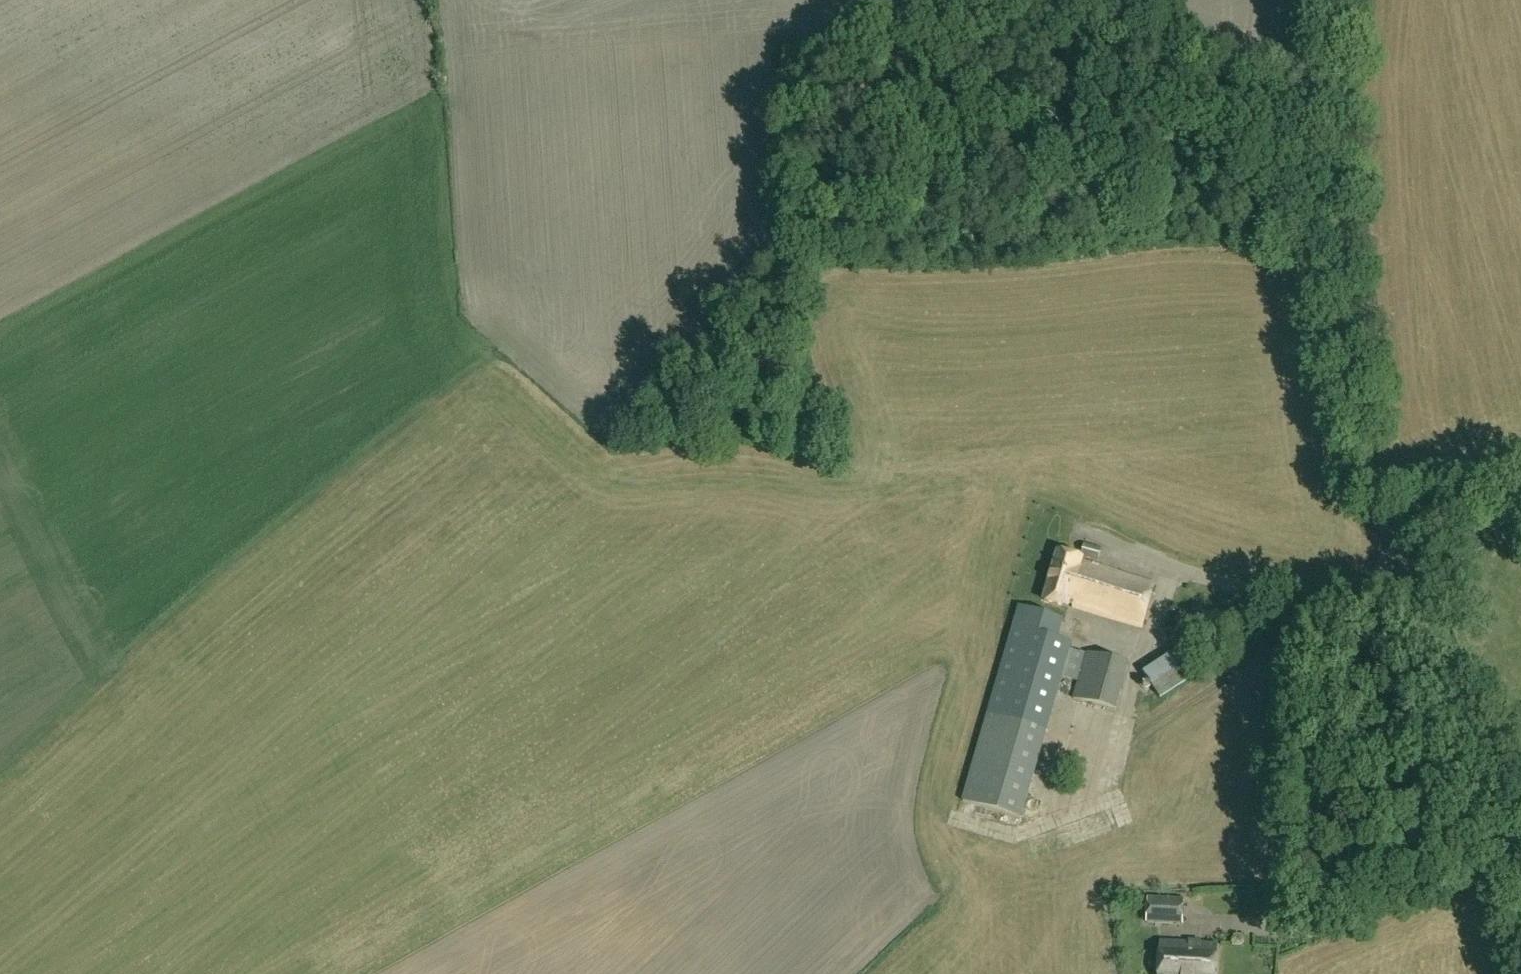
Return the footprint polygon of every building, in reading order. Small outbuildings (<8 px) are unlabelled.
[(1099,562),(1103,549),(1087,544),(1083,558),(1099,562)] [(1066,605),(1140,628),(1154,584),(1080,561),(1081,560),(1058,553),(1043,601),(1066,608),(1066,605)] [(1017,607),(962,802),(1021,819),(1048,726),(1071,645),(1059,639),(1064,619),(1017,607)] [(1192,677),(1176,652),(1144,673),(1160,698),(1192,677)] [(1183,902),(1147,900),(1146,924),(1182,926),(1183,902)] [(1217,946),(1159,943),(1157,973),(1216,973),(1217,946)]
